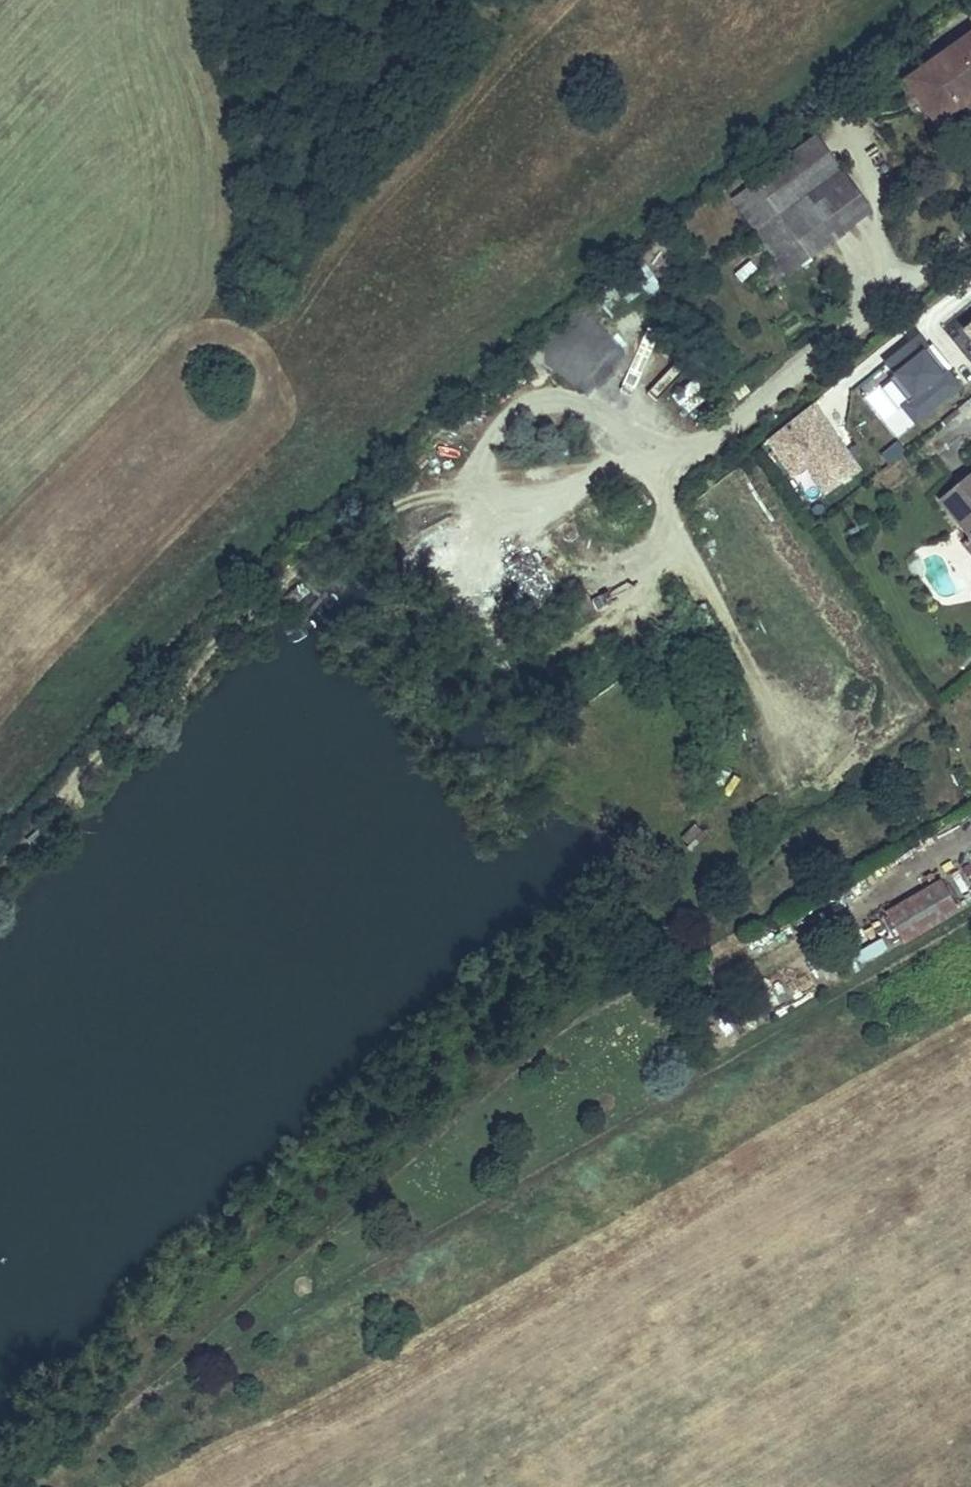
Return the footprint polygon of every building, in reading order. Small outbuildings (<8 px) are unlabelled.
[(913,77),(933,105),(928,109),(939,124),(962,107),(964,110),(970,105),(970,35),(913,77)] [(933,105),(913,77),(908,81),(928,109),(933,105)] [(778,214),(840,169),(816,137),(755,182),(778,214)] [(811,258),(872,213),(840,169),(778,214),(811,258)] [(778,214),(755,182),(732,199),(779,263),(787,275),(811,258),(778,214)] [(661,286),(640,258),(628,267),(646,291),(649,295),(661,286)] [(787,275),(779,263),(766,272),(775,284),(787,275)] [(604,323),(646,291),(628,267),(585,298),(604,323)] [(960,321),(970,333),(970,312),(960,321)] [(579,313),(543,354),(604,406),(625,382),(615,374),(630,357),(579,313)] [(943,356),(923,330),(909,341),(929,367),(943,356)] [(844,403),(861,390),(851,377),(835,390),(844,403)] [(727,409),(735,402),(729,394),(721,401),(727,409)] [(817,403),(766,438),(810,504),(862,469),(817,403)] [(887,465),(905,452),(897,441),(879,454),(887,465)] [(948,508),(970,535),(970,489),(948,508)] [(905,943),(958,911),(940,880),(887,913),(905,943)]
